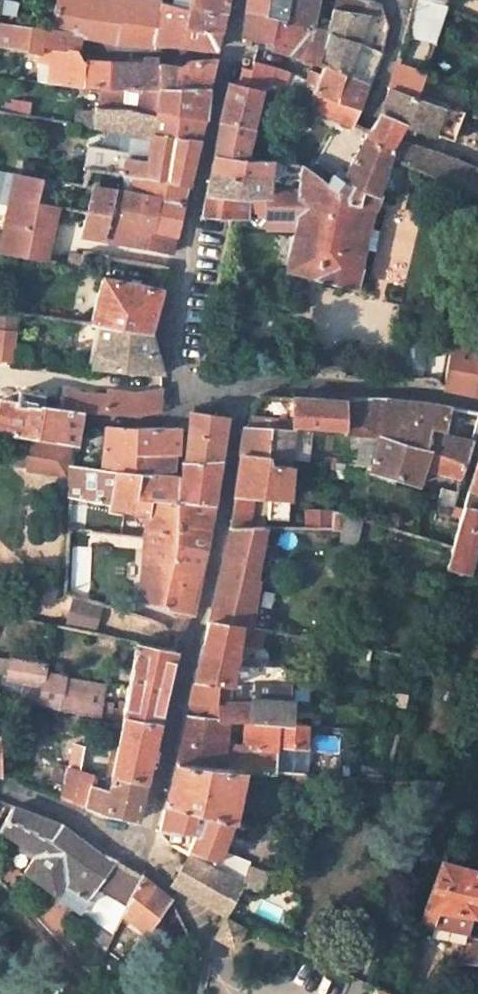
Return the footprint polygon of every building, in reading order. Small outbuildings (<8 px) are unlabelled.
[(117,21),(156,26),(158,2),(148,0),(57,0),(54,27),(78,34),(106,41),(115,42),(117,21)] [(189,7),(223,15),(226,0),(190,0),(189,7)] [(246,1),(284,15),(286,0),(246,0),(246,1)] [(284,15),(327,31),(328,16),(314,14),(315,0),(286,0),(284,15)] [(331,7),(361,14),(365,0),(333,0),(331,7)] [(327,31),(284,15),(246,1),(242,36),(270,45),(270,48),(322,65),(327,31)] [(169,45),(179,46),(188,47),(215,49),(219,31),(185,24),(189,7),(158,2),(156,26),(117,21),(115,42),(140,45),(155,46),(155,42),(169,45)] [(223,15),(189,7),(185,24),(219,31),(223,15)] [(379,50),(354,43),(361,14),(331,7),(328,16),(327,31),(322,65),(365,80),(379,50)] [(16,23),(0,21),(0,46),(40,51),(41,43),(77,51),(78,34),(54,27),(16,23)] [(41,43),(40,51),(39,61),(52,62),(50,84),(104,89),(107,89),(110,63),(82,62),(77,51),(41,43)] [(179,70),(156,67),(153,90),(207,90),(213,60),(186,59),(179,70)] [(249,74),(262,77),(264,64),(254,61),(251,70),(240,69),(238,84),(246,86),(249,74)] [(110,63),(107,89),(124,90),(153,90),(156,67),(140,63),(110,63)] [(415,97),(422,71),(393,63),(387,88),(415,97)] [(322,65),(314,85),(312,89),(360,105),(365,80),(322,65)] [(270,90),(308,103),(312,89),(314,85),(300,80),(298,87),(287,82),(289,71),(275,67),(270,90)] [(226,81),(219,121),(253,121),(259,89),(262,77),(249,74),(246,86),(238,84),(226,81)] [(432,152),(395,141),(400,121),(433,132),(436,120),(440,105),(415,97),(387,88),(380,115),(363,142),(389,155),(477,195),(477,170),(432,152)] [(102,107),(153,112),(202,117),(207,90),(153,90),(124,90),(107,89),(104,89),(102,107)] [(360,105),(312,89),(308,103),(357,122),(360,105)] [(451,124),(456,110),(440,105),(436,120),(451,124)] [(80,122),(93,125),(95,113),(82,111),(80,122)] [(198,139),(202,117),(153,112),(150,134),(198,139)] [(253,124),(253,121),(219,121),(213,153),(247,152),(253,124)] [(374,213),(380,195),(378,194),(389,155),(363,142),(335,189),(301,161),(295,162),(300,132),(253,124),(247,152),(263,155),(275,158),(272,175),(269,194),(250,194),(250,196),(246,217),(298,217),(287,271),(357,287),(362,266),(352,263),(364,211),(374,213)] [(150,134),(147,152),(143,176),(187,187),(198,139),(150,134)] [(106,166),(107,149),(87,147),(85,164),(106,166)] [(129,149),(128,156),(136,158),(133,175),(143,176),(147,152),(129,149)] [(247,152),(213,153),(210,170),(244,173),(247,152)] [(275,158),(263,155),(260,174),(272,175),(275,158)] [(260,174),(244,173),(210,170),(205,195),(250,196),(250,194),(269,194),(272,175),(260,174)] [(43,178),(15,173),(1,252),(45,260),(56,206),(37,202),(43,178)] [(131,193),(157,198),(183,202),(187,187),(143,176),(133,175),(126,174),(131,193)] [(91,186),(82,233),(106,237),(115,190),(91,186)] [(115,190),(106,237),(105,240),(171,252),(175,235),(151,230),(157,198),(115,190)] [(246,217),(250,196),(205,195),(201,213),(233,216),(246,217)] [(175,235),(183,202),(157,198),(151,230),(175,235)] [(152,334),(163,289),(102,277),(92,325),(102,327),(152,334)] [(16,312),(4,311),(2,327),(14,329),(16,312)] [(10,361),(14,341),(12,341),(14,329),(2,327),(1,334),(0,334),(0,360),(10,361)] [(160,373),(152,334),(102,327),(96,368),(160,373)] [(454,337),(445,391),(474,394),(477,370),(477,343),(454,337)] [(43,394),(17,390),(15,402),(1,400),(0,404),(0,433),(75,447),(79,413),(126,413),(158,412),(162,399),(104,390),(102,395),(70,389),(66,409),(41,405),(43,394)] [(339,402),(293,399),(291,427),(345,431),(346,402),(339,402)] [(472,441),(458,438),(441,434),(445,407),(434,406),(400,402),(346,402),(345,431),(344,436),(376,439),(380,440),(464,464),(472,441)] [(464,410),(445,407),(441,434),(458,438),(464,410)] [(458,438),(472,441),(477,420),(477,412),(464,410),(458,438)] [(189,411),(188,460),(221,461),(225,420),(189,411)] [(269,456),(268,463),(288,465),(291,431),(243,426),(240,454),(269,456)] [(105,427),(103,468),(71,465),(70,497),(112,501),(115,470),(175,473),(175,453),(135,450),(135,428),(105,427)] [(180,454),(179,450),(177,427),(135,428),(135,450),(175,453),(180,454)] [(380,440),(373,464),(371,473),(415,486),(420,471),(458,480),(464,464),(380,440)] [(24,467),(61,474),(66,448),(30,441),(24,467)] [(291,499),(292,465),(288,465),(268,463),(269,456),(240,454),(234,495),(253,496),(291,499)] [(188,460),(183,459),(182,474),(178,474),(176,501),(211,505),(221,461),(188,460)] [(472,468),(462,505),(477,508),(477,470),(472,468)] [(149,510),(148,527),(174,531),(176,501),(178,474),(175,473),(115,470),(112,501),(149,510)] [(234,495),(229,527),(249,527),(253,496),(234,495)] [(176,501),(174,531),(173,546),(205,549),(211,505),(176,501)] [(466,560),(477,518),(477,508),(462,505),(443,569),(462,574),(463,570),(466,560)] [(148,527),(144,586),(148,586),(146,602),(192,616),(199,582),(205,549),(173,546),(174,531),(148,527)] [(257,579),(254,578),(263,528),(249,527),(229,527),(222,576),(217,575),(206,622),(248,626),(257,579)] [(466,560),(463,570),(477,573),(477,562),(466,560)] [(97,631),(104,605),(73,597),(67,623),(97,631)] [(268,647),(271,631),(270,630),(248,626),(206,622),(192,681),(287,681),(285,666),(231,668),(231,643),(268,647)] [(175,651),(139,643),(123,716),(158,723),(175,651)] [(45,665),(8,658),(4,677),(21,680),(16,702),(109,717),(110,710),(100,709),(104,687),(74,681),(73,690),(62,688),(64,679),(64,678),(43,674),(45,665)] [(62,688),(73,690),(74,681),(64,679),(62,688)] [(252,701),(293,702),(292,682),(287,681),(192,681),(188,700),(244,701),(252,701)] [(243,718),(244,701),(188,700),(185,713),(223,716),(243,718)] [(252,701),(252,719),(279,721),(294,722),(293,702),(252,701)] [(269,773),(271,765),(273,752),(242,747),(226,744),(223,716),(185,713),(173,762),(238,771),(269,773)] [(93,778),(67,770),(58,799),(94,813),(136,821),(140,801),(151,756),(158,723),(123,716),(107,789),(92,784),(93,778)] [(273,752),(274,744),(279,721),(252,719),(243,718),(242,747),(273,752)] [(308,748),(311,724),(294,722),(279,721),(274,744),(308,748)] [(227,816),(238,771),(173,762),(164,804),(227,816)] [(301,775),(302,767),(271,765),(269,773),(277,773),(301,775)] [(313,776),(301,775),(277,773),(276,782),(284,784),(311,786),(313,776)] [(240,885),(258,887),(261,872),(243,865),(245,861),(214,849),(227,816),(164,804),(158,828),(194,834),(186,855),(204,865),(240,885)] [(50,896),(89,847),(58,827),(12,808),(0,828),(0,831),(34,857),(21,872),(50,896)] [(272,832),(274,824),(261,822),(259,830),(272,832)] [(97,852),(89,847),(50,896),(75,916),(87,900),(84,899),(116,862),(97,852)] [(240,885),(204,865),(186,855),(170,885),(224,914),(240,885)] [(477,894),(477,871),(442,862),(421,923),(433,924),(436,910),(471,915),(477,894)] [(115,896),(100,921),(110,930),(139,874),(138,873),(120,864),(102,887),(115,896)] [(139,874),(120,912),(144,930),(169,899),(139,874)] [(227,917),(216,938),(233,947),(244,927),(227,917)] [(100,948),(110,930),(100,921),(86,937),(100,948)] [(464,939),(456,961),(477,963),(477,940),(464,939)]
